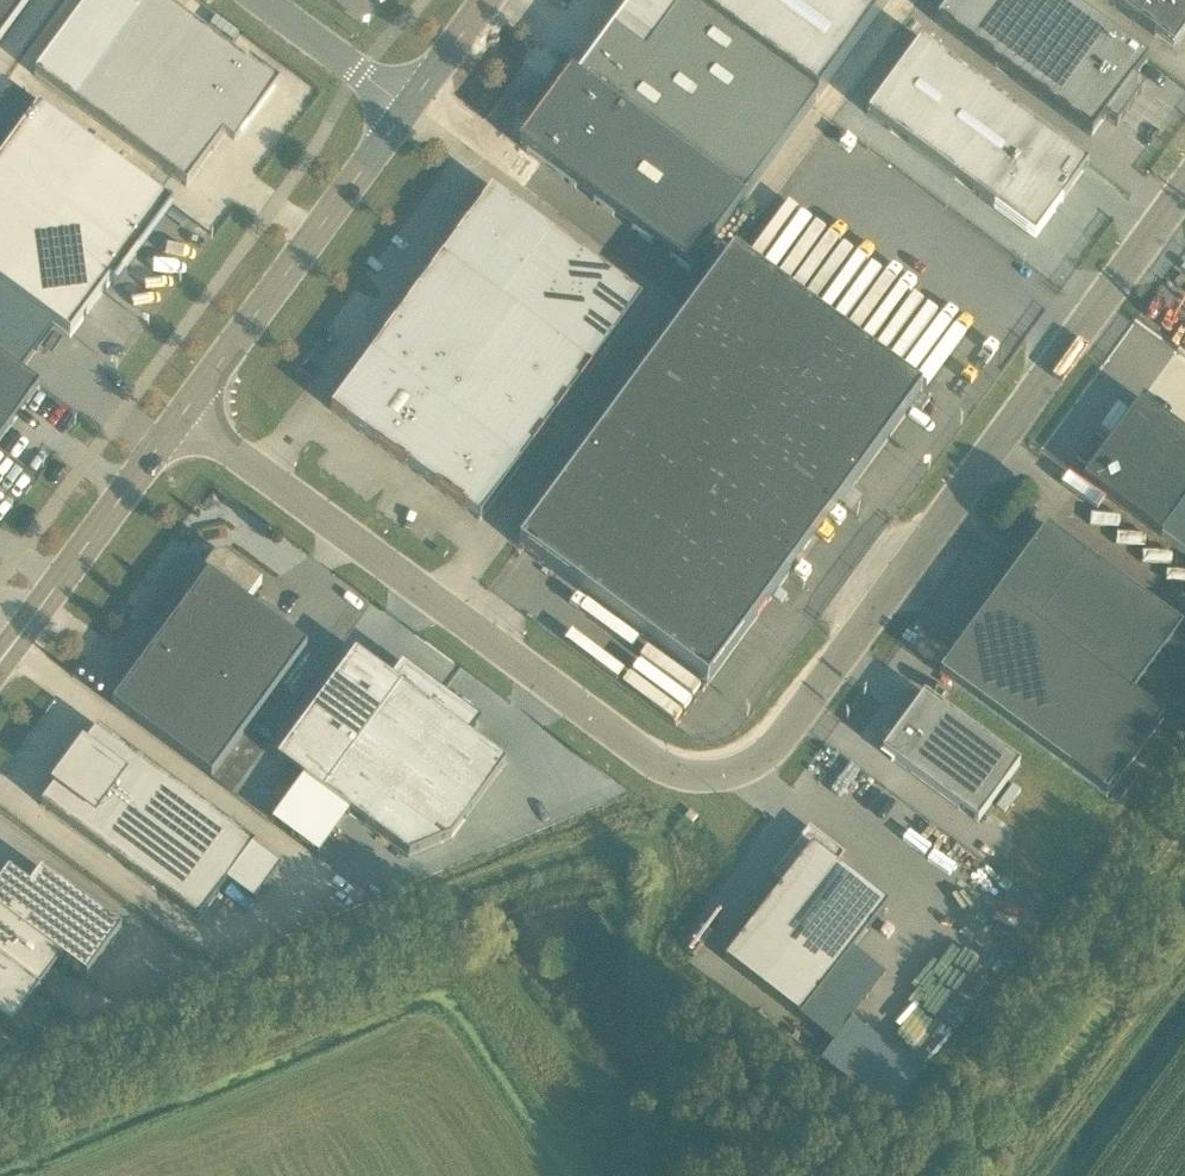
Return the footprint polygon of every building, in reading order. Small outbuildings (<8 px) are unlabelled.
[(30,0),(0,0),(0,40),(30,0)] [(72,103),(187,188),(219,144),(226,135),(230,138),(234,141),(241,131),(275,85),(247,65),(229,51),(159,0),(148,0),(72,103)] [(934,22),(1092,137),(1106,118),(1115,125),(1143,87),(1134,80),(1148,61),(1065,0),(950,0),(934,22)] [(1148,31),(1173,50),(1184,34),(1184,0),(1105,0),(1148,31)] [(816,101),(684,3),(644,56),(612,33),(579,78),(574,75),(521,148),(690,273),(816,101)] [(920,41),(866,114),(1034,238),(1088,165),(920,41)] [(0,160),(0,286),(70,338),(110,284),(114,287),(173,206),(39,108),(0,160)] [(642,300),(492,190),(330,410),(480,520),(642,300)] [(707,686),(788,574),(921,394),(733,256),(519,547),(707,686)] [(39,387),(0,358),(0,440),(39,387)] [(1083,479),(1161,536),(1184,504),(1184,434),(1141,401),(1083,479)] [(1046,528),(939,674),(1106,797),(1164,719),(1132,696),(1182,628),(1046,528)] [(247,603),(261,584),(231,561),(228,565),(223,562),(217,563),(213,568),(209,565),(185,597),(189,600),(112,704),(211,777),(307,647),(247,603)] [(367,657),(286,763),(332,798),(417,862),(460,845),(517,771),(477,741),(486,729),(450,702),(415,675),(406,687),(367,657)] [(924,696),(882,754),(978,825),(1020,767),(924,696)] [(71,768),(226,882),(254,843),(97,728),(76,756),(78,758),(71,768)] [(62,775),(40,804),(197,920),(226,882),(71,768),(64,777),(62,775)] [(724,960),(800,1018),(887,904),(837,866),(846,855),(809,826),(770,876),(781,885),(724,960)] [(11,1029),(40,990),(39,989),(61,959),(86,978),(121,931),(41,872),(29,887),(8,872),(6,875),(0,883),(0,1021),(11,1029)]
